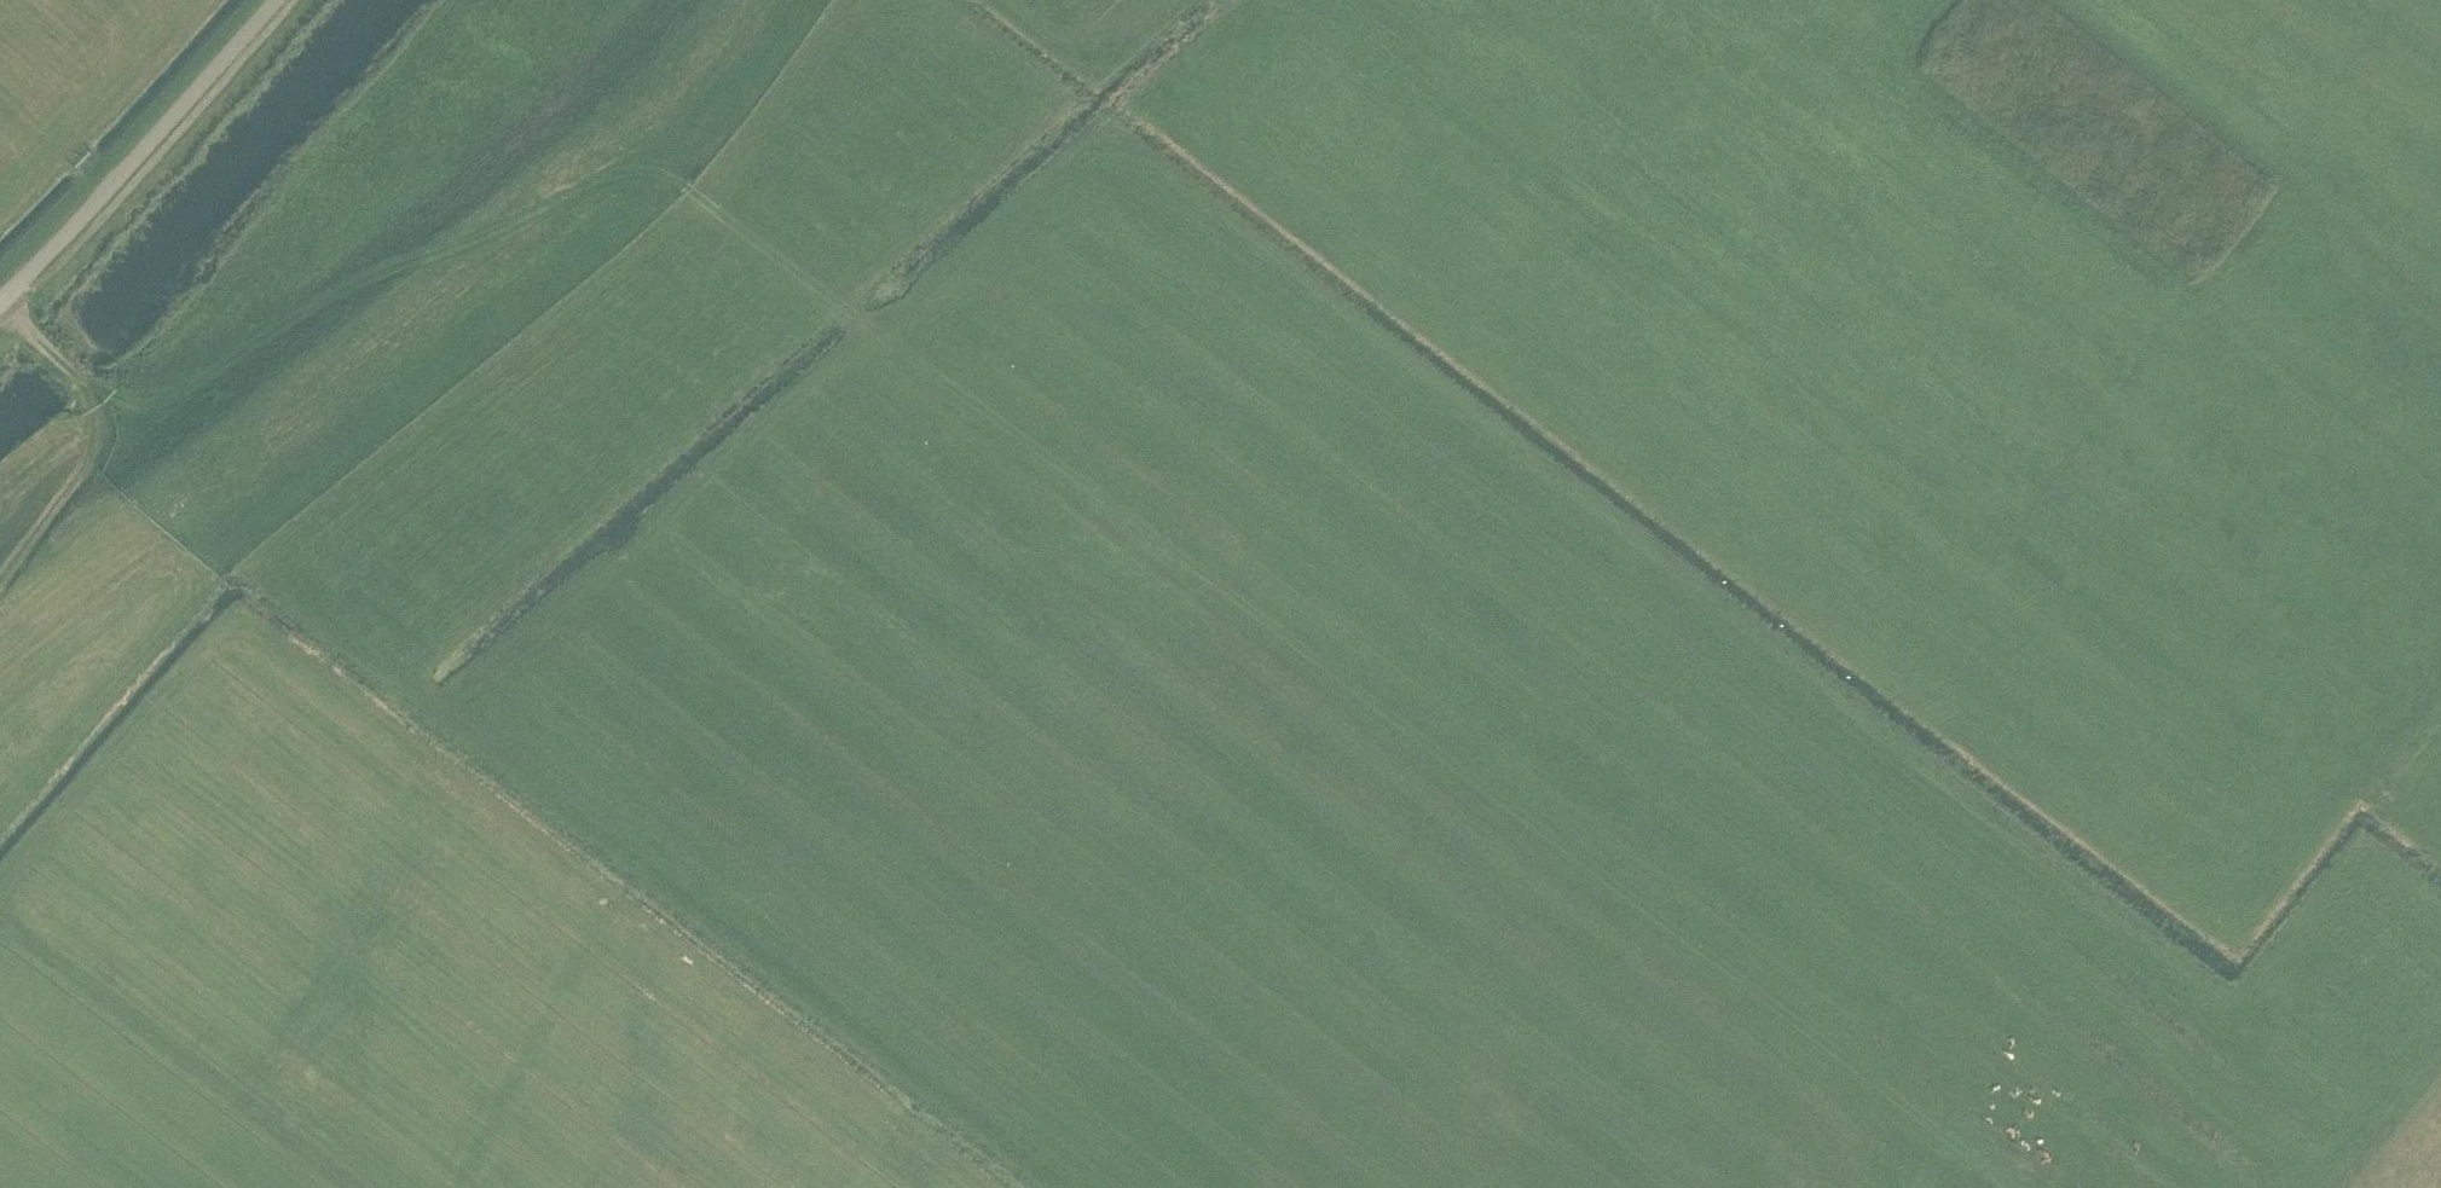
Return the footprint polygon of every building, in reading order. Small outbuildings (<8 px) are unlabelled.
[(1955,60),(1942,51),(1938,57),(1950,66),(1955,60)]
